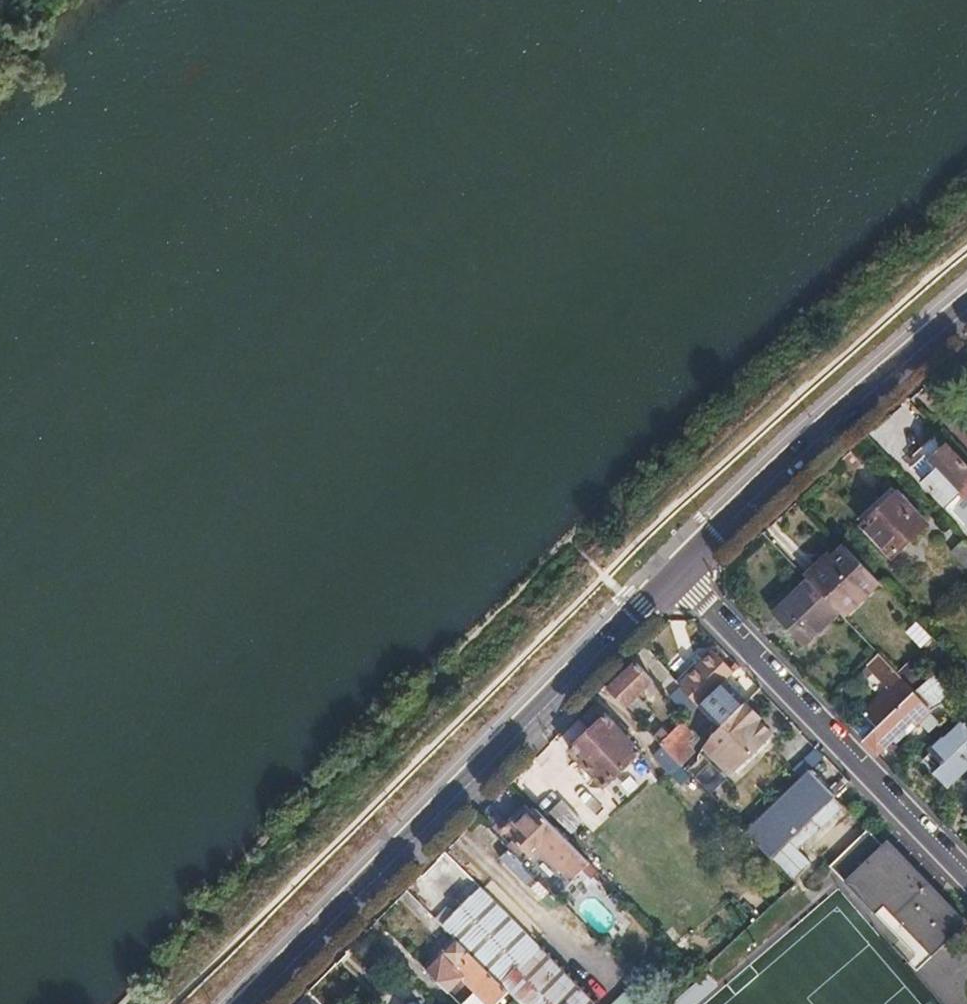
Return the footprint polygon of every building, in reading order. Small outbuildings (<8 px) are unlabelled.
[(910,468),(946,505),(949,502),(963,518),(966,514),(966,467),(936,435),(914,455),(918,461),(910,468)] [(896,495),(864,526),(891,557),(924,525),(896,495)] [(834,556),(809,580),(838,611),(841,613),(877,579),(845,545),(834,556)] [(828,551),(803,574),(809,580),(834,556),(828,551)] [(838,611),(809,580),(773,615),(803,645),(838,611)] [(910,621),(901,634),(919,646),(928,633),(910,621)] [(712,652),(681,684),(684,688),(699,704),(725,679),(738,666),(734,662),(728,668),(712,652)] [(878,653),(873,659),(895,682),(864,714),(865,716),(876,727),(912,694),(915,692),(910,686),(903,679),(878,653)] [(636,662),(608,689),(625,707),(654,680),(636,662)] [(912,670),(903,679),(910,686),(919,676),(914,670),(912,670)] [(934,674),(920,686),(940,707),(953,695),(934,674)] [(725,679),(699,704),(719,725),(709,735),(718,746),(710,754),(728,773),(771,733),(757,718),(759,715),(725,679)] [(699,704),(684,688),(675,696),(691,713),(699,704)] [(876,727),(864,738),(864,740),(876,752),(877,753),(892,739),(896,743),(906,735),(902,729),(911,721),(915,724),(929,712),(912,694),(876,727)] [(606,716),(570,750),(604,785),(640,751),(606,716)] [(865,716),(853,727),(864,738),(876,727),(865,716)] [(680,723),(660,743),(681,764),(692,753),(683,743),(685,740),(681,736),(687,730),(680,723)] [(963,723),(947,737),(943,737),(931,749),(932,751),(924,760),(951,786),(966,771),(966,727),(963,723)] [(705,761),(691,774),(706,791),(720,778),(705,761)] [(811,770),(746,832),(770,857),(835,796),(811,770)] [(563,803),(553,813),(571,831),(581,821),(563,803)] [(589,862),(534,809),(531,812),(525,807),(507,824),(503,824),(500,825),(498,828),(499,831),(500,834),(503,835),(508,834),(530,857),(540,848),(571,878),(589,862)] [(881,844),(869,831),(834,866),(845,879),(852,872),(884,906),(914,878),(881,844)] [(881,844),(914,878),(926,889),(932,884),(887,838),(881,844)] [(852,872),(845,879),(877,912),(884,906),(852,872)] [(926,889),(914,878),(884,906),(877,912),(925,961),(932,956),(926,948),(895,917),(926,889)] [(765,897),(772,905),(786,891),(779,884),(765,897)] [(926,889),(955,920),(961,928),(966,922),(966,921),(932,884),(926,889)] [(443,925),(457,939),(507,990),(515,998),(522,1003),(580,1003),(567,990),(531,953),(539,945),(480,887),(443,925)] [(955,920),(926,889),(895,917),(926,948),(955,920)] [(961,928),(955,920),(926,948),(932,956),(961,928)] [(427,969),(448,991),(463,976),(476,989),(461,1003),(493,1003),(507,990),(457,939),(446,951),(458,964),(453,969),(440,956),(427,969)] [(446,951),(440,956),(453,969),(458,964),(446,951)] [(665,1003),(692,1003),(679,991),(665,1003)]
